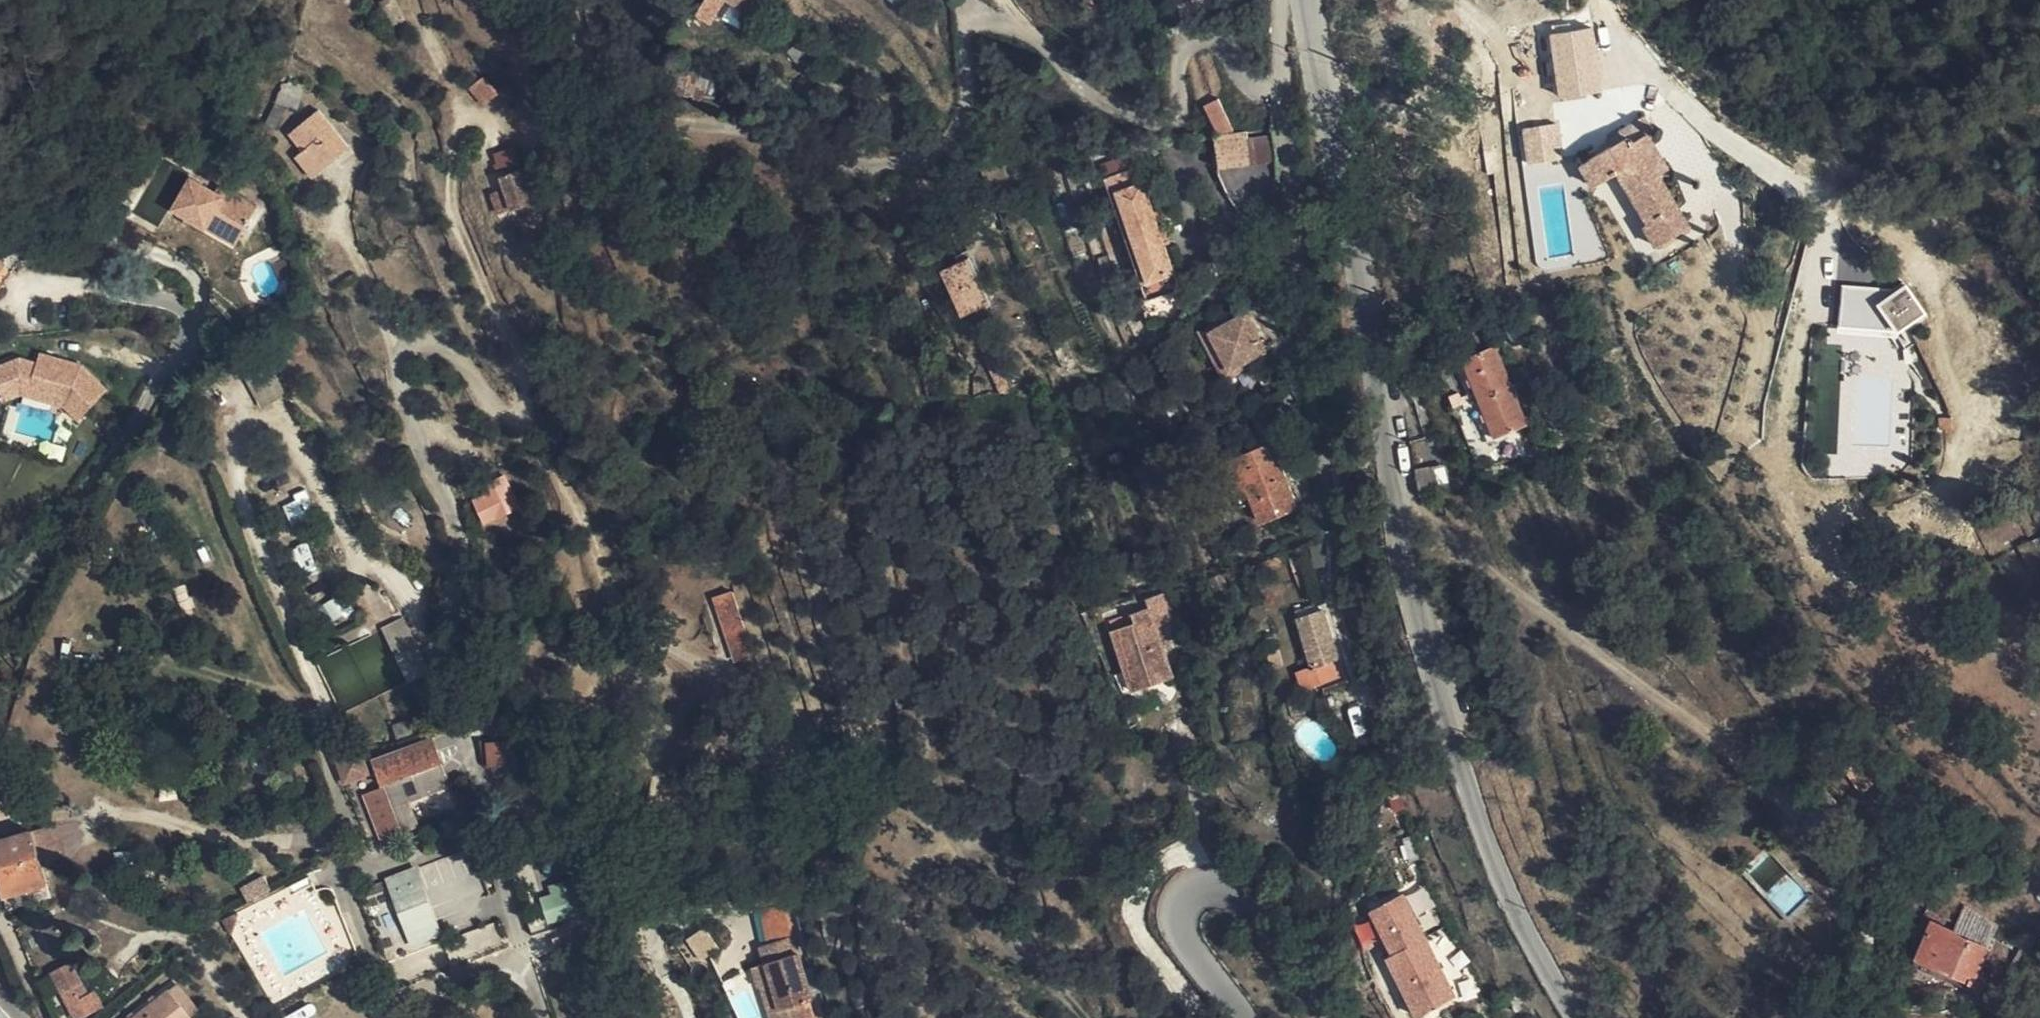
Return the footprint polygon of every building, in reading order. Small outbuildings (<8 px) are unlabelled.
[(712,0),(707,0),(700,14),(704,16),(712,0)] [(746,0),(726,0),(740,10),(746,0)] [(746,14),(755,0),(746,0),(740,10),(746,14)] [(1556,99),(1601,95),(1595,28),(1550,32),(1556,99)] [(805,57),(796,47),(788,54),(798,65),(805,57)] [(714,99),(722,72),(680,61),(674,90),(714,99)] [(304,86),(282,88),(277,106),(297,111),(304,86)] [(549,110),(544,98),(531,104),(536,116),(549,110)] [(1208,104),(1220,135),(1235,129),(1222,98),(1208,104)] [(303,152),(319,174),(347,150),(317,112),(289,135),(303,152)] [(1611,146),(1587,161),(1600,183),(1619,172),(1649,224),(1645,226),(1657,247),(1689,228),(1659,176),(1669,169),(1649,135),(1655,131),(1647,117),(1607,140),(1611,146)] [(1557,124),(1522,127),(1525,163),(1560,160),(1557,124)] [(1246,133),(1251,165),(1276,160),(1273,129),(1246,133)] [(1220,136),(1214,137),(1219,170),(1251,165),(1246,133),(1220,136)] [(1373,144),(1365,146),(1367,155),(1375,153),(1373,144)] [(295,159),(312,180),(319,174),(303,152),(295,159)] [(1600,183),(1587,161),(1581,164),(1594,186),(1600,183)] [(505,190),(512,210),(541,200),(531,168),(502,179),(505,190)] [(1165,245),(1160,231),(1138,169),(1105,180),(1148,302),(1181,290),(1165,245)] [(210,223),(240,238),(255,209),(225,194),(222,200),(213,196),(188,183),(172,213),(206,231),(210,223)] [(225,194),(216,189),(213,196),(222,200),(225,194)] [(505,190),(490,194),(496,216),(512,210),(505,190)] [(240,238),(210,223),(206,231),(236,247),(240,238)] [(1165,229),(1160,231),(1165,245),(1170,243),(1165,229)] [(963,316),(989,303),(969,259),(941,272),(963,316)] [(1916,328),(1916,287),(1839,286),(1839,328),(1916,328)] [(1246,314),(1210,333),(1229,369),(1248,358),(1264,350),(1246,314)] [(1210,333),(1197,330),(1224,382),(1252,367),(1248,358),(1229,369),(1210,333)] [(1463,359),(1479,398),(1512,386),(1495,345),(1463,359)] [(992,380),(1000,395),(1011,396),(1006,382),(1010,380),(1000,360),(996,362),(992,354),(982,359),(992,380)] [(76,368),(34,356),(32,366),(15,361),(0,372),(0,399),(5,407),(23,395),(26,396),(67,407),(70,410),(80,421),(104,389),(76,368)] [(975,380),(975,399),(986,396),(990,396),(1000,395),(992,380),(975,380)] [(1512,386),(1479,398),(1495,437),(1527,425),(1512,386)] [(67,407),(26,396),(21,410),(58,420),(70,410),(67,407)] [(1952,418),(1942,418),(1942,429),(1953,429),(1952,418)] [(1271,445),(1246,454),(1251,469),(1242,473),(1254,502),(1261,521),(1295,508),(1271,445)] [(1246,454),(1223,463),(1240,507),(1254,502),(1242,473),(1251,469),(1246,454)] [(1448,466),(1417,472),(1421,496),(1453,493),(1448,466)] [(486,481),(491,492),(471,500),(482,527),(521,512),(506,474),(486,481)] [(305,493),(281,501),(288,522),(313,513),(305,493)] [(2021,547),(2026,558),(2038,553),(2039,557),(2039,538),(2021,547)] [(2039,569),(2039,557),(2038,553),(2026,558),(2034,572),(2039,569)] [(730,590),(709,597),(732,663),(753,656),(730,590)] [(1134,623),(1112,630),(1133,691),(1171,678),(1154,627),(1176,621),(1166,592),(1145,599),(1148,608),(1131,614),(1134,623)] [(1321,603),(1295,611),(1312,667),(1298,672),(1304,690),(1339,677),(1334,662),(1339,660),(1321,603)] [(1109,621),(1112,630),(1134,623),(1131,614),(1109,621)] [(404,620),(383,630),(408,683),(430,672),(404,620)] [(476,723),(502,728),(500,708),(498,706),(495,703),(491,701),(473,703),(476,723)] [(505,758),(502,728),(476,723),(482,759),(505,758)] [(430,741),(376,763),(380,774),(370,778),(386,819),(395,815),(402,836),(416,831),(407,806),(447,789),(430,741)] [(341,772),(364,763),(359,751),(337,760),(341,772)] [(368,771),(364,763),(341,772),(345,780),(368,771)] [(1907,766),(1893,772),(1898,783),(1912,777),(1907,766)] [(1827,792),(1805,811),(1829,839),(1851,820),(1827,792)] [(56,825),(33,831),(42,862),(64,855),(56,825)] [(33,831),(0,841),(0,876),(9,910),(52,898),(42,862),(33,831)] [(434,916),(477,903),(461,853),(419,866),(434,916)] [(415,870),(387,881),(411,944),(439,933),(415,870)] [(1762,893),(1782,916),(1806,895),(1786,872),(1762,893)] [(575,916),(568,885),(538,892),(545,922),(575,916)] [(255,889),(245,895),(249,902),(258,895),(255,889)] [(1413,1017),(1416,1017),(1455,1001),(1406,893),(1364,911),(1413,1017)] [(1956,933),(1988,947),(1996,927),(1964,912),(1957,931),(1956,933)] [(235,915),(228,919),(222,922),(230,934),(235,915)] [(1975,979),(1988,947),(1956,933),(1957,931),(1932,920),(1917,958),(1977,985),(1979,981),(1975,979)] [(570,934),(554,938),(557,947),(572,942),(570,934)] [(772,1013),(774,1017),(813,1017),(809,1002),(811,1001),(792,937),(762,947),(767,964),(755,967),(762,987),(764,987),(773,983),(781,1010),(772,1013)] [(89,994),(72,962),(52,972),(63,994),(72,988),(78,1000),(89,994)] [(764,987),(772,1013),(781,1010),(773,983),(764,987)] [(168,991),(190,1017),(196,1017),(200,1015),(176,985),(168,991)] [(63,994),(76,1017),(81,1017),(97,1009),(89,994),(78,1000),(72,988),(63,994)] [(95,991),(89,994),(97,1009),(102,1007),(95,991)] [(135,1017),(190,1017),(168,991),(135,1017)] [(0,1007),(0,1017),(10,1017),(0,1007)]
